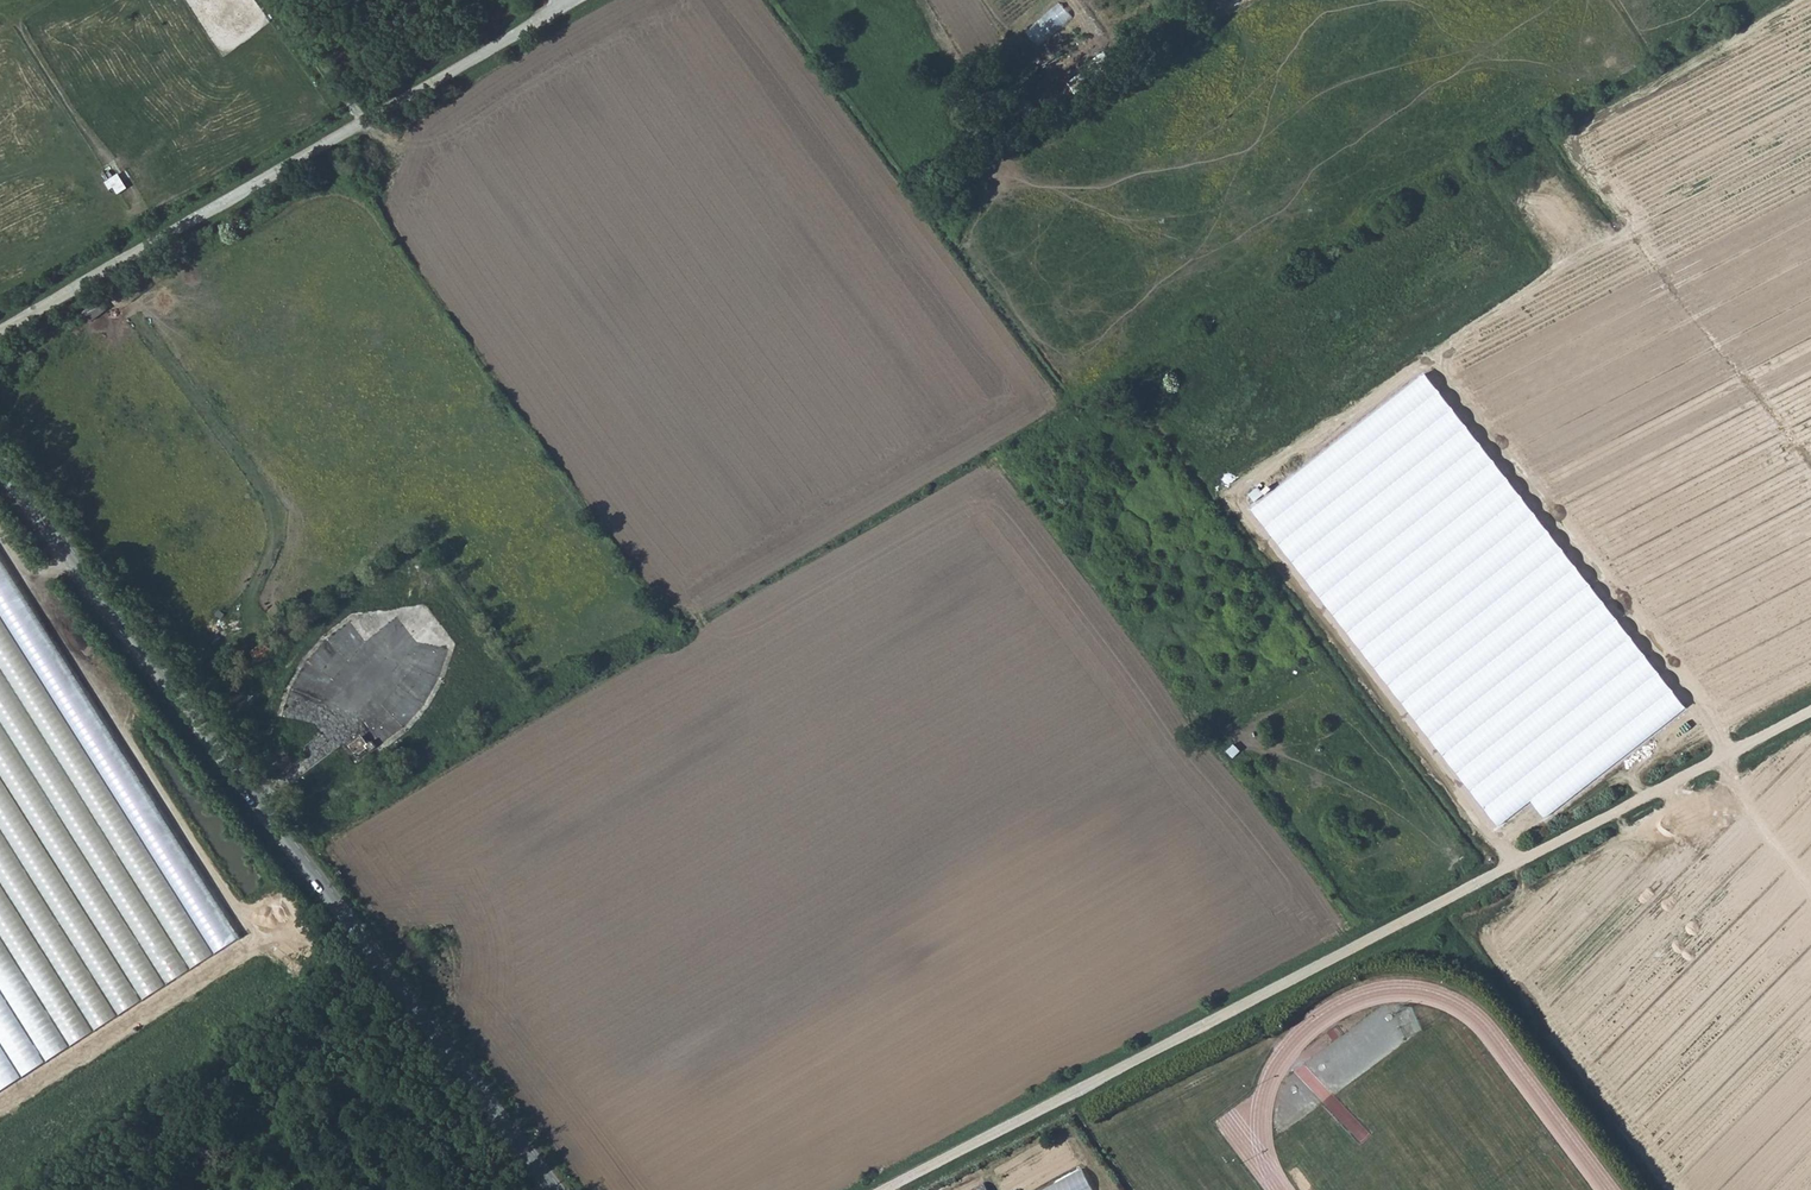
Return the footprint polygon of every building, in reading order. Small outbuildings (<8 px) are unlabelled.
[(1063,2),(1029,30),(1040,43),(1073,15),(1063,2)] [(1689,707),(1424,372),(1250,509),(1502,826),(1533,803),(1546,820),(1689,707)] [(239,937),(0,560),(0,1091),(239,937)] [(258,662),(273,652),(266,642),(252,653),(258,662)] [(363,735),(351,744),(358,755),(370,746),(363,735)] [(1041,1189),(1091,1189),(1080,1169),(1041,1189)] [(984,1182),(968,1189),(988,1189),(984,1182)]
